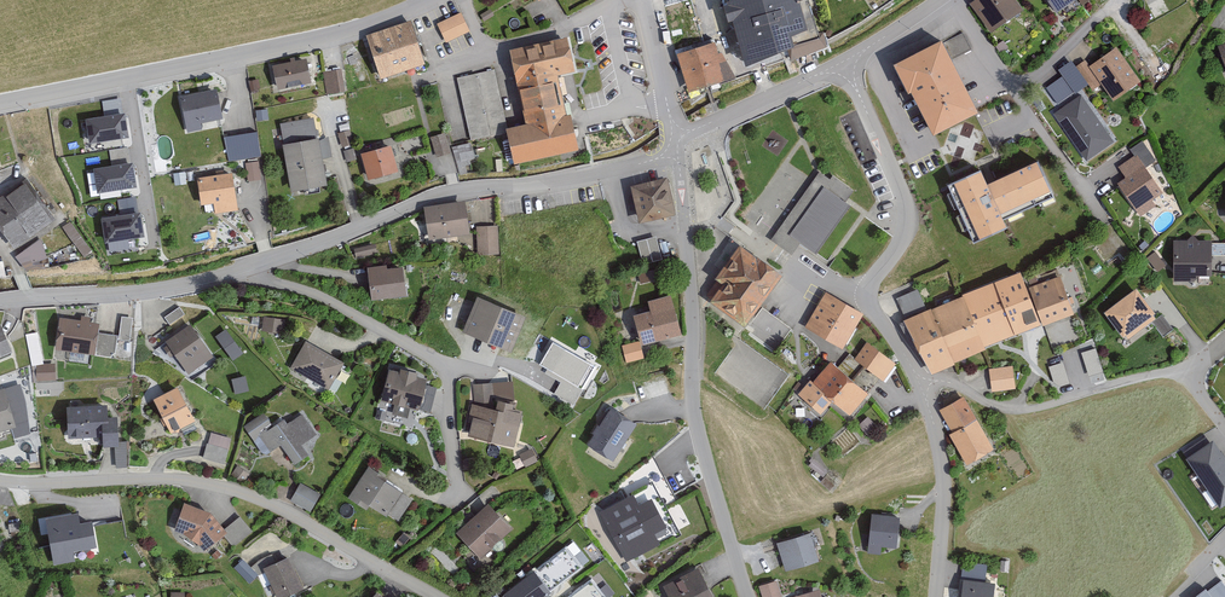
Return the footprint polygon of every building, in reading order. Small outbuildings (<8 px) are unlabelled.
[(727,5),(746,62),(789,49),(792,58),(825,47),(810,0),(741,0),(727,5)] [(1013,0),(979,0),(969,7),(990,36),(1022,13),(1013,0)] [(1056,14),(1076,0),(1047,0),(1056,14)] [(468,34),(460,15),(436,26),(445,45),(468,34)] [(425,68),(410,24),(366,39),(381,82),(425,68)] [(969,51),(961,37),(944,46),(952,60),(969,51)] [(574,74),(567,41),(510,52),(525,128),(506,132),(513,168),(579,156),(571,118),(564,119),(556,77),(574,74)] [(676,58),(688,95),(733,81),(720,58),(717,59),(713,46),(676,58)] [(978,117),(942,46),(894,70),(908,98),(912,96),(934,139),(978,117)] [(1144,57),(1156,79),(1172,70),(1160,49),(1144,57)] [(1139,85),(1115,52),(1090,69),(1114,103),(1139,85)] [(310,85),(305,62),(273,69),(278,92),(310,85)] [(1099,88),(1084,64),(1076,70),(1091,93),(1099,88)] [(506,135),(492,72),(456,80),(469,143),(506,135)] [(341,74),(325,76),(328,96),(344,93),(341,74)] [(221,120),(215,90),(178,98),(185,134),(201,131),(200,125),(221,120)] [(1112,142),(1080,96),(1055,114),(1087,160),(1112,142)] [(90,144),(128,138),(125,114),(86,120),(90,144)] [(337,136),(342,149),(352,146),(348,132),(337,136)] [(449,155),(444,136),(431,139),(436,159),(449,155)] [(421,147),(418,138),(410,140),(412,149),(421,147)] [(257,140),(225,146),(228,163),(260,157),(257,140)] [(327,141),(317,142),(282,148),(289,192),(325,186),(321,161),(330,159),(327,141)] [(476,172),(469,146),(452,150),(459,177),(476,172)] [(397,174),(390,149),(360,158),(367,183),(397,174)] [(353,152),(343,155),(345,164),(355,161),(353,152)] [(1161,194),(1134,156),(1117,168),(1125,179),(1116,185),(1139,218),(1155,207),(1151,201),(1161,194)] [(97,194),(137,188),(133,164),(93,170),(97,194)] [(237,210),(230,173),(196,179),(200,206),(212,204),(214,214),(237,210)] [(850,195),(819,173),(773,239),(794,254),(801,244),(815,254),(848,207),(844,205),(850,195)] [(983,179),(956,189),(979,254),(1011,242),(1005,225),(1055,206),(1043,173),(988,193),(983,179)] [(677,214),(668,180),(630,189),(639,224),(677,214)] [(13,249),(52,222),(25,183),(0,201),(0,230),(13,249)] [(469,233),(464,202),(423,208),(428,238),(469,233)] [(106,243),(145,237),(141,213),(102,219),(106,243)] [(73,218),(65,224),(85,255),(94,250),(73,218)] [(496,227),(475,228),(476,256),(497,255),(496,227)] [(655,239),(635,243),(641,267),(660,262),(655,239)] [(1194,282),(1199,277),(1211,277),(1210,243),(1173,243),(1173,282),(1194,282)] [(780,272),(739,244),(715,280),(720,284),(710,299),(746,323),(780,272)] [(376,254),(374,246),(354,250),(355,258),(376,254)] [(1162,266),(1154,255),(1147,260),(1156,271),(1162,266)] [(406,298),(402,267),(385,268),(385,266),(366,268),(370,302),(406,298)] [(637,276),(640,286),(658,280),(655,271),(637,276)] [(1074,314),(1059,276),(1028,288),(1021,271),(962,294),(963,296),(907,318),(928,373),(986,350),(984,346),(1018,332),(1018,331),(1041,322),(1043,327),(1074,314)] [(920,285),(898,295),(905,312),(928,302),(920,285)] [(1155,314),(1136,291),(1104,316),(1123,339),(1155,314)] [(862,314),(824,294),(805,327),(842,351),(862,314)] [(525,317),(476,295),(460,331),(510,352),(525,317)] [(649,312),(634,317),(642,346),(680,335),(669,296),(647,303),(649,312)] [(179,308),(164,318),(170,327),(184,317),(179,308)] [(80,322),(58,319),(53,351),(92,356),(97,324),(89,323),(90,319),(80,318),(80,322)] [(280,333),(281,320),(262,318),(261,331),(280,333)] [(131,320),(121,319),(119,342),(128,343),(131,320)] [(165,342),(188,374),(212,357),(188,325),(165,342)] [(40,329),(27,331),(30,363),(43,361),(40,329)] [(10,354),(0,331),(0,358),(10,354)] [(240,353),(225,331),(214,339),(230,360),(240,353)] [(116,338),(98,336),(95,357),(113,360),(116,338)] [(552,395),(576,408),(600,365),(553,339),(537,368),(560,381),(552,395)] [(327,389),(342,362),(304,341),(289,369),(327,389)] [(620,347),(625,364),(643,360),(638,342),(620,347)] [(895,365),(866,343),(853,360),(847,356),(838,369),(829,362),(813,383),(809,380),(796,398),(820,416),(831,401),(851,416),(879,378),(883,381),(895,365)] [(1082,350),(1090,373),(1104,368),(1096,345),(1082,350)] [(1065,359),(1050,363),(1056,384),(1071,380),(1065,359)] [(36,382),(55,382),(54,366),(44,366),(44,369),(36,369),(36,382)] [(1015,388),(1011,368),(988,372),(992,392),(1015,388)] [(418,409),(425,379),(416,377),(417,372),(400,369),(399,372),(387,369),(380,401),(418,409)] [(472,385),(473,405),(470,404),(468,416),(472,417),(468,437),(513,448),(521,412),(511,410),(513,403),(497,399),(495,408),(491,407),(491,384),(472,385)] [(152,399),(169,432),(192,421),(175,387),(152,399)] [(2,389),(0,390),(0,433),(14,429),(2,389)] [(993,453),(966,397),(938,411),(965,467),(993,453)] [(115,418),(107,418),(106,406),(66,407),(67,439),(101,438),(102,448),(114,448),(116,448),(116,443),(115,418)] [(598,427),(595,425),(590,434),(592,436),(586,446),(612,461),(635,423),(610,408),(598,427)] [(315,435),(301,414),(286,424),(283,419),(273,426),(264,413),(243,427),(265,458),(280,447),(293,465),(308,455),(301,445),(315,435)] [(858,426),(870,438),(879,429),(867,417),(858,426)] [(223,463),(230,439),(210,433),(203,457),(223,463)] [(114,448),(115,469),(126,469),(125,443),(116,443),(116,448),(114,448)] [(1214,444),(1185,465),(1221,516),(1224,514),(1224,459),(1214,444)] [(537,462),(531,449),(518,454),(524,468),(537,462)] [(807,464),(823,478),(828,471),(812,458),(807,464)] [(473,460),(462,461),(463,471),(474,469),(473,460)] [(403,491),(368,468),(347,500),(367,513),(372,507),(386,516),(403,491)] [(820,482),(830,491),(838,483),(828,474),(820,482)] [(319,496),(299,485),(290,501),(310,511),(319,496)] [(636,494),(600,513),(626,563),(659,546),(653,534),(666,527),(652,499),(641,505),(636,494)] [(183,534),(198,546),(203,551),(222,535),(226,532),(224,530),(209,512),(183,503),(173,531),(183,534)] [(510,531),(487,505),(454,534),(478,560),(510,531)] [(78,512),(39,520),(42,536),(48,535),(53,565),(75,561),(73,553),(97,548),(92,521),(80,523),(78,512)] [(898,516),(869,517),(867,554),(882,554),(883,547),(895,547),(898,516)] [(239,517),(224,530),(226,532),(222,535),(232,549),(252,533),(239,517)] [(819,562),(810,535),(776,544),(785,573),(819,562)] [(504,595),(506,596),(545,596),(583,567),(566,546),(504,595)] [(289,558),(263,570),(276,596),(285,596),(303,588),(289,558)] [(964,560),(963,573),(987,576),(988,563),(964,560)] [(256,576),(241,562),(234,569),(250,583),(256,576)] [(663,586),(668,596),(713,596),(699,569),(663,586)] [(567,596),(604,596),(590,579),(567,596)] [(964,581),(962,596),(993,596),(995,587),(964,581)] [(1218,582),(1198,596),(1224,596),(1224,592),(1218,582)] [(758,588),(760,596),(780,596),(775,583),(758,588)]
